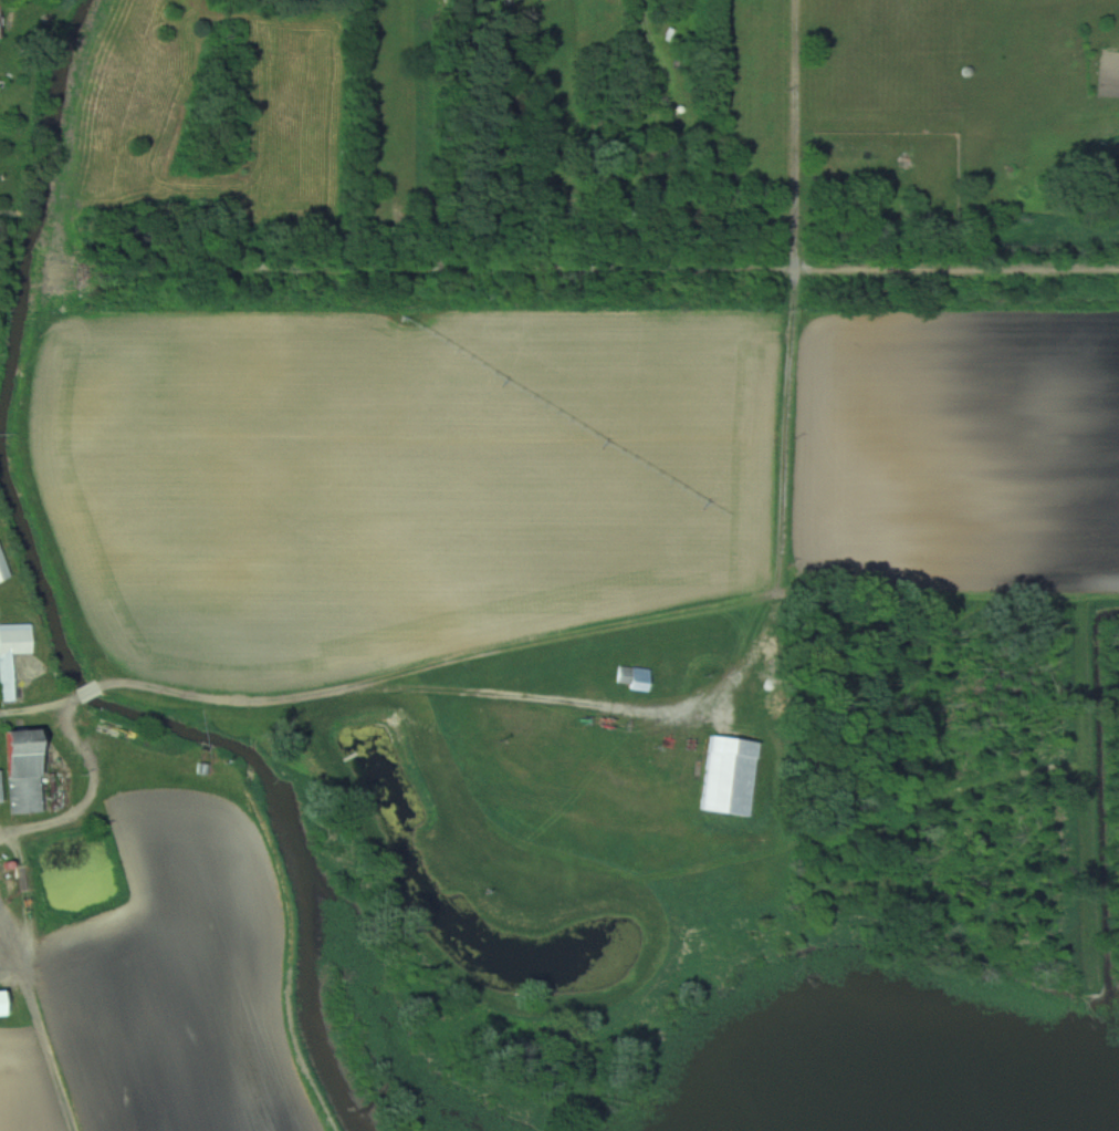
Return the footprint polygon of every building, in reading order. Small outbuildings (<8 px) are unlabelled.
[(8,579),(0,549),(0,581),(8,579)] [(0,625),(0,679),(1,701),(13,701),(11,654),(31,653),(30,623),(0,625)] [(649,669),(618,665),(615,683),(627,685),(626,690),(646,692),(649,669)] [(6,815),(40,813),(36,730),(2,731),(6,815)] [(697,811),(744,818),(756,742),(708,735),(697,811)]
